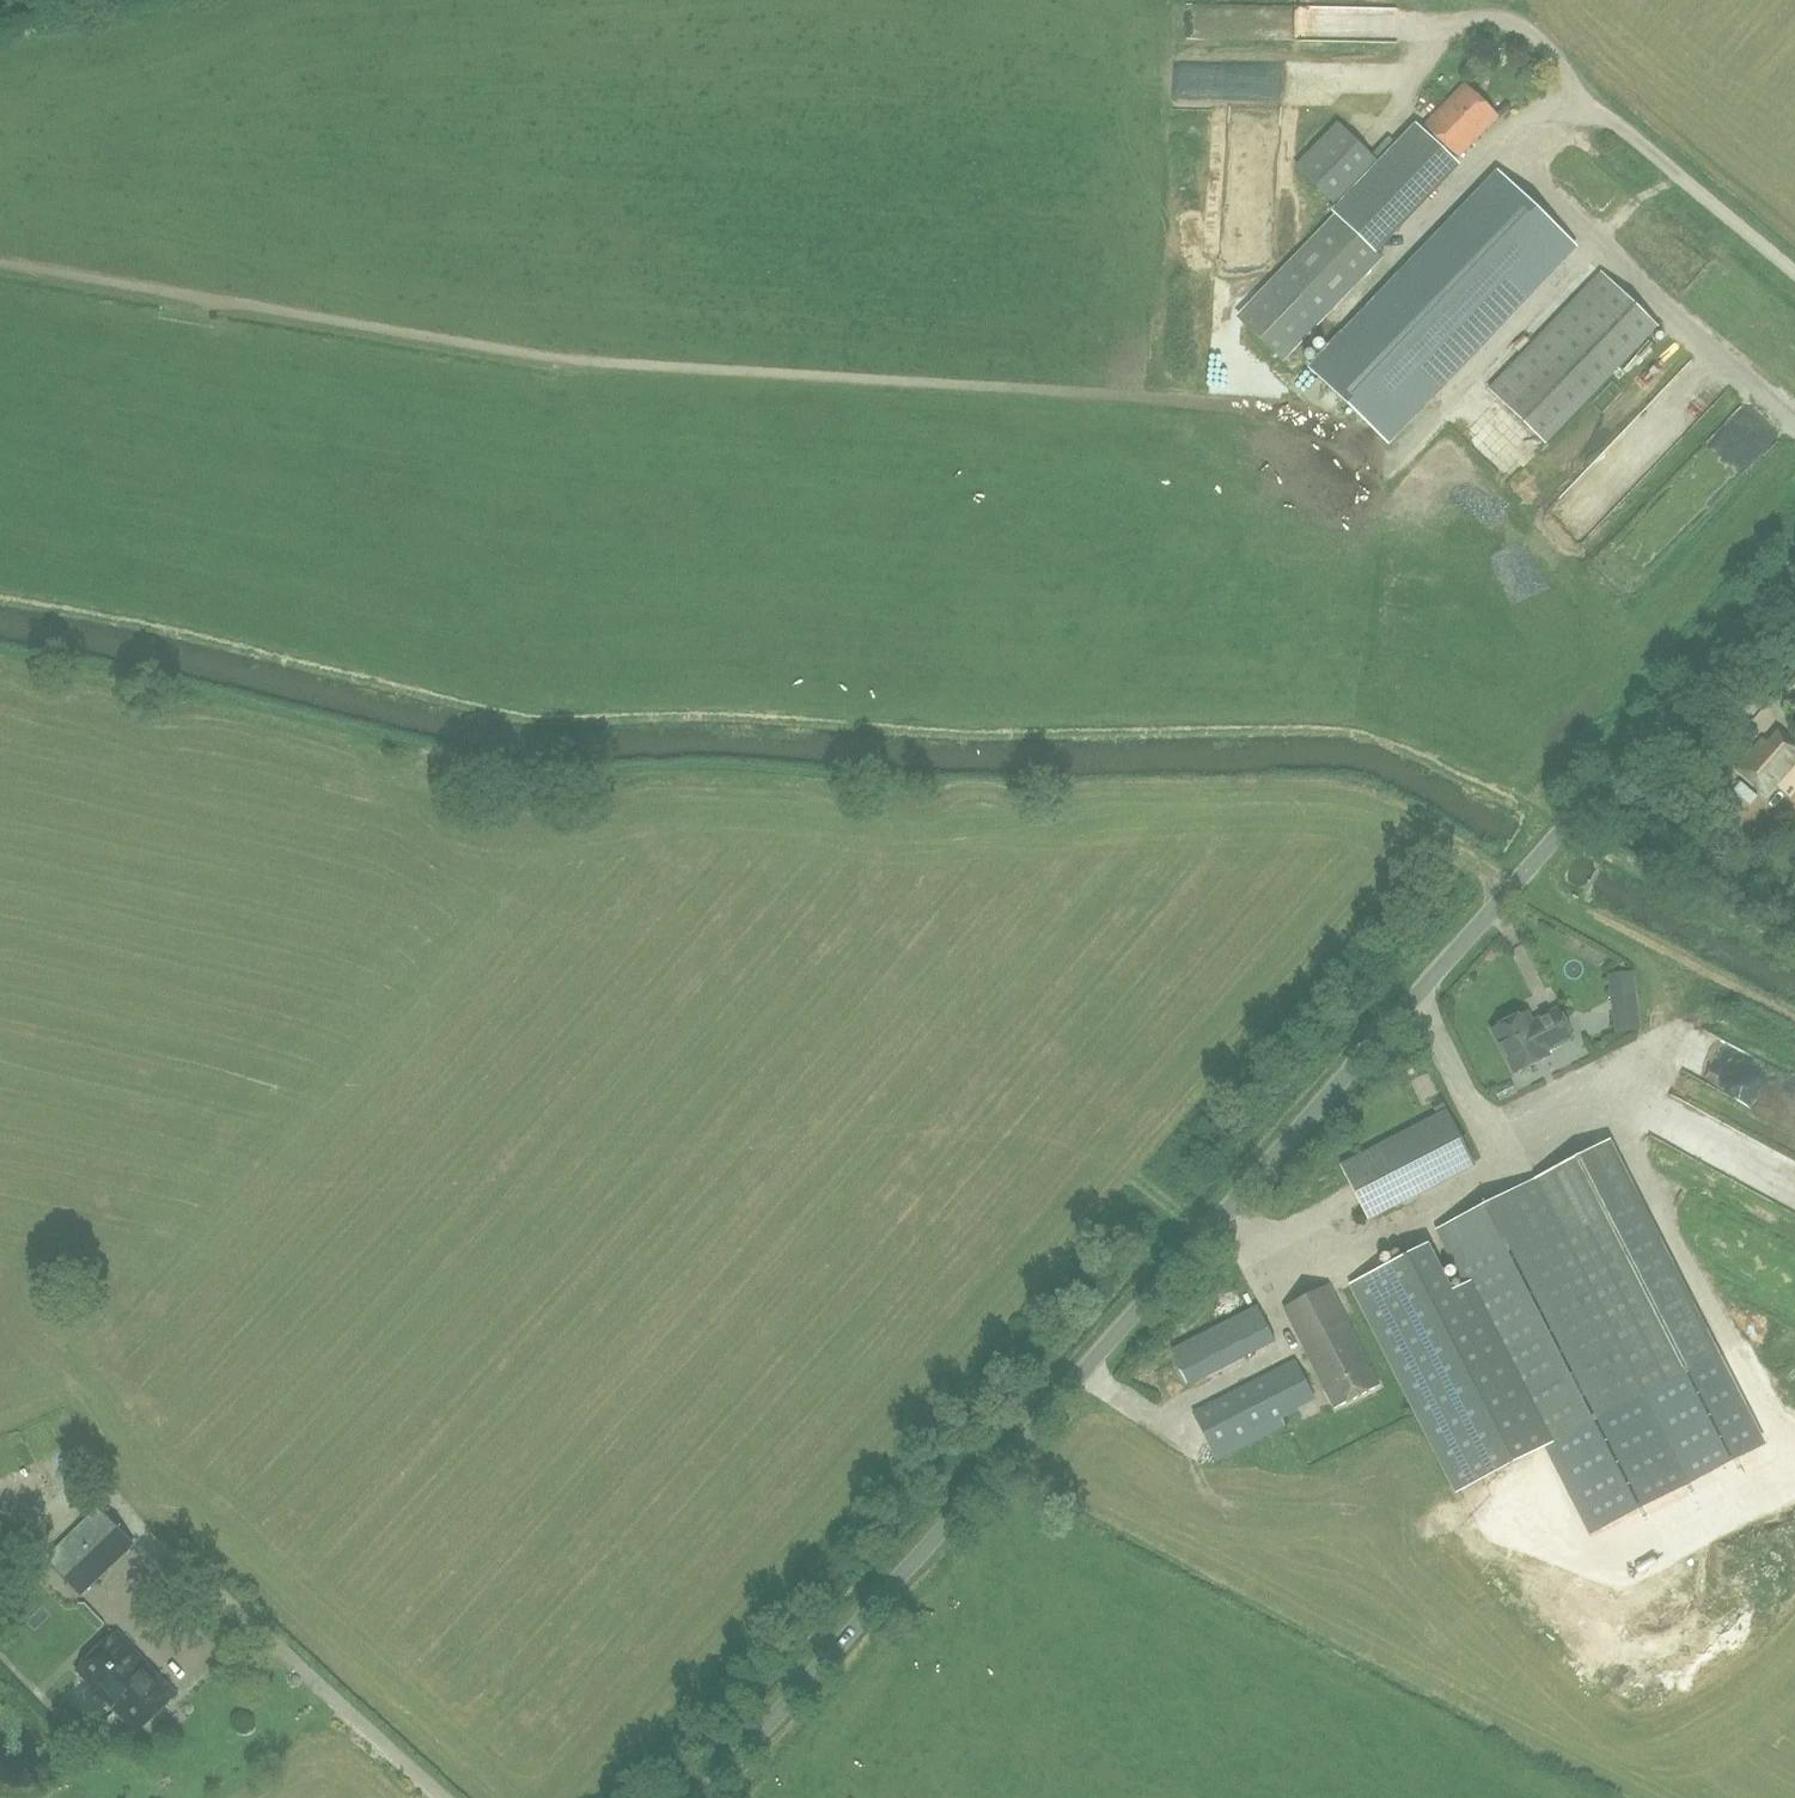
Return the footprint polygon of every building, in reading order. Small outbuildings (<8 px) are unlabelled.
[(1436,184),(1499,117),(1465,85),(1402,151),(1436,184)] [(1338,125),(1297,166),(1338,207),(1379,165),(1338,125)] [(1499,175),(1355,324),(1310,370),(1383,441),(1572,245),(1499,175)] [(1383,255),(1340,214),(1241,318),(1285,359),(1383,255)] [(1546,444),(1658,327),(1602,274),(1490,391),(1546,444)] [(1498,435),(1495,449),(1511,452),(1514,439),(1498,435)] [(1735,768),(1767,797),(1794,766),(1794,737),(1778,721),(1735,768)] [(1624,970),(1626,1032),(1644,1031),(1642,969),(1624,970)] [(1534,1024),(1528,1012),(1495,1029),(1517,1071),(1550,1055),(1547,1050),(1574,1036),(1560,1008),(1539,1019),(1540,1021),(1534,1024)] [(1720,1060),(1713,1079),(1738,1088),(1746,1069),(1720,1060)] [(1476,1160),(1450,1110),(1343,1165),(1369,1216),(1476,1160)] [(1606,1144),(1538,1178),(1439,1228),(1466,1282),(1447,1292),(1423,1246),(1352,1283),(1460,1489),(1549,1443),(1648,1393),(1715,1359),(1606,1144)] [(1380,1386),(1330,1284),(1285,1306),(1335,1408),(1380,1386)] [(1264,1303),(1184,1340),(1200,1377),(1281,1340),(1264,1303)] [(9,1334),(3,1315),(0,1316),(0,1337),(9,1334)] [(12,1359),(21,1375),(35,1367),(26,1352),(12,1359)] [(1282,1419),(1317,1401),(1296,1362),(1194,1414),(1218,1461),(1286,1426),(1282,1419)] [(1653,1457),(1662,1477),(1706,1457),(1697,1437),(1653,1457)] [(114,1516),(62,1566),(95,1600),(122,1575),(103,1554),(128,1530),(114,1516)] [(177,1694),(142,1657),(118,1631),(77,1670),(137,1733),(177,1694)]
